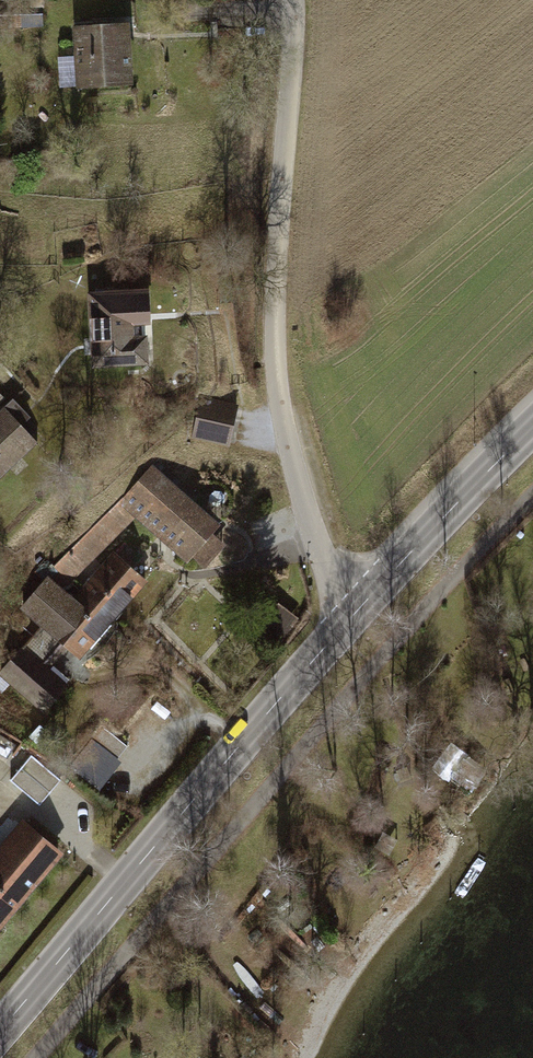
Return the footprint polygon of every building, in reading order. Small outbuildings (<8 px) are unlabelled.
[(121,29),(64,32),(67,98),(124,95),(121,29)] [(82,365),(137,365),(137,297),(82,297),(82,365)] [(232,446),(243,406),(204,396),(193,436),(232,446)] [(0,413),(0,477),(34,446),(2,412),(0,413)] [(222,535),(146,466),(108,507),(184,576),(222,535)] [(144,582),(110,551),(39,625),(72,657),(144,582)] [(18,646),(0,665),(0,681),(35,715),(62,688),(18,646)] [(35,759),(17,780),(39,799),(58,778),(35,759)] [(17,824),(0,843),(0,922),(57,859),(17,824)]
